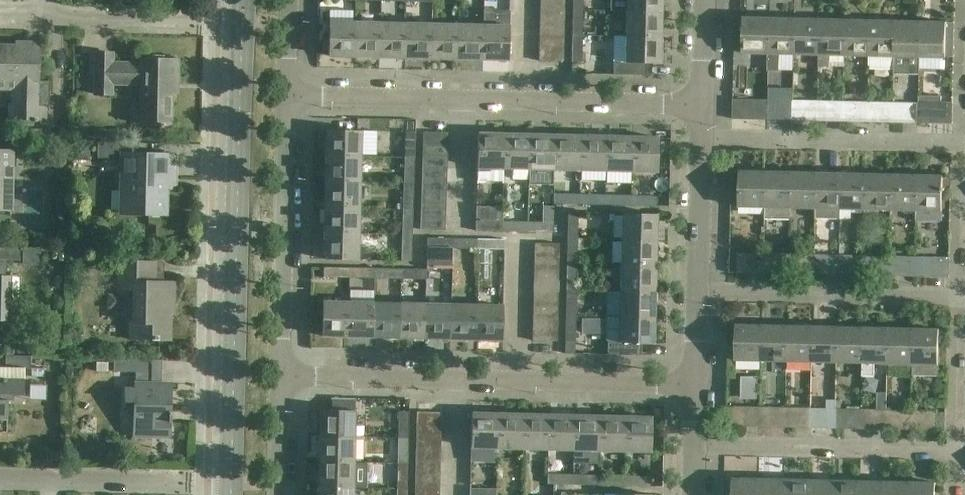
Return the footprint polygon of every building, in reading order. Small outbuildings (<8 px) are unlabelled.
[(473,15),(498,16),(499,0),(473,0),(473,15)] [(565,1),(540,0),(540,12),(565,13),(565,1)] [(573,10),(583,10),(583,0),(573,0),(573,10)] [(627,11),(661,12),(662,0),(612,0),(612,11),(627,11)] [(583,10),(573,10),(572,35),(582,36),(583,10)] [(661,12),(627,11),(626,37),(661,37),(661,12)] [(565,13),(540,12),(540,25),(564,25),(565,13)] [(743,53),(768,54),(769,54),(770,18),(744,18),(743,53)] [(795,19),(770,18),(769,54),(768,54),(769,71),(780,71),(780,54),(794,54),(795,19)] [(820,19),(795,19),(794,54),(819,55),(820,19)] [(845,20),(820,19),(819,55),(820,55),(820,66),(830,66),(830,55),(844,55),(845,20)] [(870,21),(845,20),(844,55),(869,56),(870,21)] [(896,21),(870,21),(869,56),(871,56),(871,69),(895,70),(896,21)] [(921,22),(896,21),(895,70),(894,74),(920,75),(920,57),(921,22)] [(329,56),(354,57),(355,22),(329,22),(329,56)] [(381,23),(355,22),(354,57),(380,57),(381,23)] [(947,22),(921,22),(920,57),(946,58),(947,22)] [(407,24),(381,23),(380,57),(406,58),(407,24)] [(432,24),(407,24),(406,58),(432,59),(432,24)] [(458,25),(432,24),(432,59),(457,59),(458,25)] [(484,25),(458,25),(457,59),(483,60),(484,25)] [(510,26),(484,25),(483,60),(509,60),(510,26)] [(564,25),(540,25),(539,37),(564,37),(564,25)] [(582,36),(572,35),(572,61),(582,61),(582,36)] [(614,36),(613,74),(613,75),(646,75),(646,63),(660,64),(661,37),(626,37),(614,36)] [(564,37),(539,37),(539,49),(563,49),(564,37)] [(18,119),(45,120),(46,105),(49,105),(50,81),(39,81),(39,49),(32,49),(32,51),(19,50),(19,48),(0,48),(0,80),(19,81),(19,105),(10,104),(10,119),(18,119)] [(563,49),(539,49),(539,61),(563,62),(563,49)] [(96,53),(95,73),(95,94),(112,95),(112,84),(141,85),(141,128),(165,129),(165,125),(171,125),(172,79),(178,79),(178,60),(142,59),(142,64),(113,63),(113,53),(96,53)] [(919,95),(919,103),(918,123),(940,124),(940,122),(942,122),(942,124),(953,124),(953,122),(952,122),(953,104),(953,102),(941,102),(941,96),(919,95)] [(768,100),(733,99),(733,119),(767,120),(768,100)] [(778,100),(768,100),(767,120),(777,120),(778,100)] [(793,101),(793,120),(802,121),(803,101),(793,101)] [(818,101),(818,121),(828,121),(828,101),(818,101)] [(868,102),(843,102),(843,122),(868,122),(868,102)] [(894,103),(868,102),(868,122),(893,123),(894,103)] [(919,103),(894,103),(893,123),(918,123),(919,103)] [(327,130),(326,155),(361,155),(361,131),(327,130)] [(405,132),(405,139),(405,158),(415,158),(415,132),(405,132)] [(423,132),(423,144),(448,145),(448,133),(423,132)] [(504,134),(478,133),(477,168),(504,168),(504,134)] [(530,135),(504,134),(504,168),(513,169),(512,179),(529,180),(529,169),(530,135)] [(556,135),(530,135),(529,169),(555,170),(556,135)] [(581,136),(556,135),(555,170),(580,170),(581,136)] [(607,137),(581,136),(580,170),(606,171),(607,137)] [(633,137),(607,137),(606,171),(632,172),(633,137)] [(658,138),(633,137),(632,172),(657,172),(658,138)] [(98,158),(123,159),(123,174),(128,174),(127,214),(165,215),(165,188),(161,187),(161,180),(175,180),(176,156),(121,155),(122,143),(98,142),(98,158)] [(448,145),(423,144),(423,156),(448,157),(448,145)] [(9,209),(10,177),(12,177),(12,152),(0,151),(0,209),(9,209)] [(361,155),(326,155),(326,180),(360,181),(361,155)] [(448,157),(423,156),(422,169),(447,169),(448,157)] [(415,158),(405,158),(404,183),(414,184),(415,158)] [(447,169),(422,169),(422,181),(447,181),(447,169)] [(739,207),(759,207),(766,207),(766,172),(740,171),(739,207)] [(791,172),(766,172),(766,207),(765,219),(791,219),(791,208),(790,208),(791,172)] [(816,173),(791,172),(790,208),(791,208),(815,209),(816,173)] [(842,174),(816,173),(815,209),(817,209),(817,219),(841,219),(841,209),(842,174)] [(867,174),(842,174),(841,209),(866,210),(867,174)] [(892,175),(867,174),(866,210),(891,211),(892,175)] [(918,175),(892,175),(891,211),(917,211),(918,175)] [(943,176),(918,175),(917,211),(917,221),(942,221),(943,191),(945,191),(945,188),(943,188),(943,176)] [(360,181),(326,180),(325,206),(359,207),(360,181)] [(447,181),(422,181),(422,193),(446,194),(447,181)] [(414,184),(404,183),(403,209),(413,209),(414,184)] [(495,210),(495,220),(552,223),(554,191),(546,190),(546,198),(535,198),(535,212),(495,210)] [(446,194),(422,193),(421,205),(446,206),(446,194)] [(554,203),(579,204),(580,194),(555,194),(554,203)] [(606,195),(580,194),(579,204),(606,205),(606,195)] [(631,196),(606,195),(606,205),(631,206),(631,196)] [(657,196),(631,196),(631,206),(657,206),(657,196)] [(446,206),(421,205),(421,217),(446,218),(446,206)] [(359,207),(325,206),(324,232),(359,232),(359,207)] [(413,209),(403,209),(402,235),(412,235),(413,209)] [(569,214),(568,239),(579,240),(579,214),(569,214)] [(623,214),(622,241),(656,242),(657,214),(623,214)] [(446,218),(421,217),(421,230),(445,230),(446,218)] [(476,231),(502,232),(502,221),(477,221),(476,231)] [(528,222),(502,221),(502,232),(528,233),(528,222)] [(554,223),(528,222),(528,233),(554,234),(554,223)] [(359,232),(324,232),(324,259),(358,260),(359,232)] [(412,235),(402,235),(402,261),(412,261),(412,235)] [(428,248),(453,249),(453,239),(428,239),(428,248)] [(479,240),(453,239),(453,249),(478,250),(479,240)] [(579,240),(568,239),(568,264),(578,265),(579,240)] [(505,240),(479,240),(478,250),(505,250),(505,240)] [(656,242),(622,241),(621,265),(655,266),(656,242)] [(535,244),(535,256),(560,257),(560,244),(535,244)] [(8,321),(9,275),(5,275),(5,260),(20,261),(20,248),(6,247),(0,247),(0,321),(8,321)] [(738,273),(748,273),(764,273),(765,253),(738,253),(738,273)] [(774,254),(765,253),(764,273),(774,274),(774,254)] [(789,254),(789,274),(799,274),(799,254),(789,254)] [(815,255),(814,275),(824,275),(825,255),(815,255)] [(840,255),(839,275),(849,275),(865,276),(865,256),(850,255),(840,255)] [(560,257),(535,256),(534,268),(559,269),(560,257)] [(865,256),(865,276),(875,276),(875,256),(865,256)] [(890,256),(890,276),(900,276),(900,256),(890,256)] [(950,257),(925,257),(915,257),(915,277),(925,277),(925,276),(935,276),(935,277),(938,277),(938,276),(948,276),(948,277),(949,277),(949,276),(949,259),(950,259),(950,257)] [(164,263),(117,262),(116,290),(135,290),(134,321),(129,321),(129,339),(158,340),(158,338),(169,339),(169,312),(167,312),(167,303),(173,303),(173,277),(172,277),(172,283),(164,283),(164,263)] [(578,265),(568,264),(567,290),(578,291),(578,265)] [(655,266),(621,265),(621,292),(655,293),(655,266)] [(350,267),(324,267),(324,277),(349,277),(350,267)] [(376,268),(350,267),(349,277),(376,278),(376,268)] [(402,269),(376,268),(376,278),(401,279),(402,269)] [(559,269),(534,268),(534,281),(559,282),(559,269)] [(427,270),(402,269),(401,279),(426,280),(427,270)] [(559,282),(534,281),(534,292),(559,293),(559,282)] [(578,291),(567,290),(567,316),(577,316),(578,291)] [(559,293),(534,292),(534,305),(559,305),(559,293)] [(655,293),(621,292),(605,292),(605,293),(606,293),(606,316),(605,316),(605,317),(609,317),(654,318),(655,293)] [(322,336),(348,337),(349,302),(323,302),(322,336)] [(375,303),(349,302),(348,337),(374,337),(375,303)] [(401,303),(375,303),(374,337),(400,338),(401,303)] [(426,304),(401,303),(400,338),(425,338),(426,304)] [(451,305),(426,304),(425,338),(450,339),(451,305)] [(477,305),(451,305),(450,339),(476,340),(477,305)] [(503,306),(477,305),(476,340),(503,340),(503,306)] [(559,305),(534,305),(533,317),(558,317),(559,305)] [(577,316),(567,316),(566,342),(577,342),(577,316)] [(558,317),(533,317),(533,330),(558,331),(558,317)] [(641,355),(642,343),(654,343),(654,318),(609,317),(609,343),(608,343),(607,355),(641,355)] [(736,360),(756,360),(762,361),(763,325),(736,325),(736,360)] [(788,326),(763,325),(762,361),(787,361),(788,326)] [(813,326),(788,326),(787,361),(812,362),(813,326)] [(838,327),(813,326),(812,362),(837,362),(838,327)] [(864,327),(838,327),(837,362),(863,363),(864,327)] [(888,328),(864,327),(863,363),(862,377),(874,377),(874,364),(887,364),(888,328)] [(914,329),(888,328),(887,364),(913,364),(914,329)] [(940,329),(914,329),(913,364),(913,375),(939,376),(940,329)] [(558,331),(533,330),(533,341),(558,342),(558,331)] [(5,367),(0,367),(0,420),(8,420),(8,404),(13,404),(13,399),(24,399),(25,369),(31,369),(31,357),(6,356),(5,367)] [(139,359),(115,358),(114,372),(136,372),(135,389),(125,389),(125,407),(135,408),(134,437),(152,438),(152,440),(153,440),(153,438),(170,438),(170,422),(171,422),(172,412),(170,411),(171,384),(160,383),(161,372),(159,372),(159,359),(139,359)] [(355,399),(332,398),(331,410),(321,410),(320,437),(354,438),(355,399)] [(811,400),(811,408),(810,428),(835,429),(836,409),(836,400),(811,400)] [(734,426),(744,427),(760,427),(761,407),(734,406),(734,426)] [(786,408),(761,407),(760,427),(785,428),(786,408)] [(811,408),(786,408),(785,428),(810,428),(811,408)] [(861,409),(836,409),(835,429),(861,429),(861,409)] [(861,409),(861,429),(871,429),(871,409),(861,409)] [(887,410),(886,430),(896,430),(897,410),(887,410)] [(912,410),(911,430),(921,431),(937,431),(938,413),(938,411),(912,410)] [(399,412),(398,439),(408,439),(408,412),(399,412)] [(441,413),(416,412),(416,424),(441,425),(441,413)] [(501,414),(472,413),(470,463),(500,464),(500,448),(501,414)] [(938,413),(937,431),(946,431),(946,413),(938,413)] [(524,414),(501,414),(500,448),(523,449),(524,414)] [(550,415),(524,414),(523,449),(549,449),(550,415)] [(577,416),(550,415),(549,449),(576,450),(577,416)] [(602,416),(577,416),(576,450),(601,451),(602,416)] [(626,417),(602,416),(601,451),(626,451),(626,417)] [(652,417),(626,417),(626,451),(651,452),(652,417)] [(441,425),(416,424),(415,437),(441,438),(441,425)] [(354,438),(320,437),(319,462),(354,463),(354,438)] [(441,438),(415,437),(415,449),(440,450),(441,438)] [(408,439),(398,439),(397,464),(407,464),(408,439)] [(440,450),(415,449),(415,461),(440,462),(440,450)] [(356,473),(386,473),(386,453),(356,452),(356,473)] [(440,462),(415,461),(414,473),(440,474),(440,462)] [(354,463),(319,462),(319,488),(353,488),(354,463)] [(407,464),(397,464),(397,489),(407,490),(407,464)] [(440,474),(414,473),(414,485),(439,486),(440,474)] [(547,484),(573,484),(573,475),(548,474),(547,484)] [(598,476),(573,475),(573,484),(598,485),(598,476)] [(625,476),(598,476),(598,485),(624,486),(625,476)] [(651,477),(625,476),(624,486),(650,486),(651,477)] [(760,479),(733,478),(733,494),(759,494),(760,479)] [(760,479),(759,494),(783,494),(784,479),(760,479)] [(784,479),(783,494),(809,494),(809,480),(784,479)] [(809,480),(809,494),(834,494),(834,480),(809,480)] [(834,480),(834,494),(860,494),(860,481),(834,480)] [(860,481),(860,494),(885,494),(885,482),(860,481)] [(885,482),(885,494),(910,494),(911,482),(885,482)] [(911,482),(910,494),(936,494),(936,483),(911,482)] [(414,485),(414,494),(439,494),(439,486),(414,485)]
